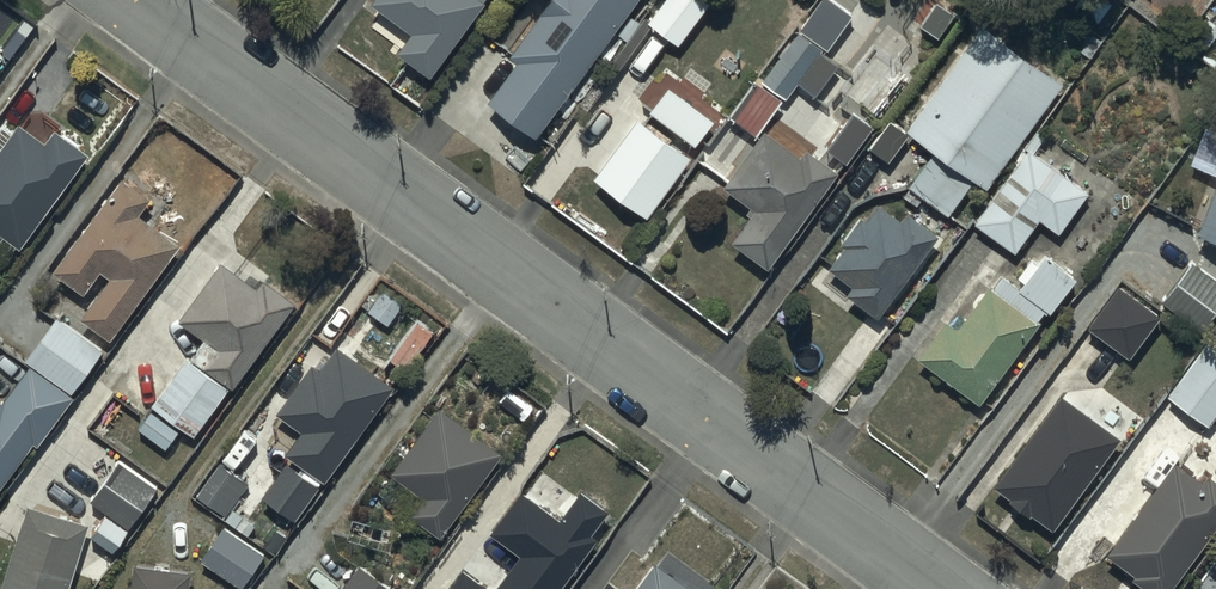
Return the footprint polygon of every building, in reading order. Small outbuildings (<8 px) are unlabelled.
[(427,73),(479,0),(369,0),(368,0),(408,28),(394,49),(427,73)] [(631,0),(545,0),(507,53),(514,59),(485,100),(534,135),(631,0)] [(704,0),(665,0),(648,22),(678,44),(709,4),(704,0)] [(850,13),(832,0),(818,0),(758,77),(785,98),(797,83),(826,105),(851,73),(819,48),(822,45),(824,47),(850,13)] [(916,22),(937,36),(954,12),(936,0),(916,0),(906,14),(909,16),(904,23),(912,28),(916,22)] [(1059,93),(1066,83),(979,21),(903,128),(932,148),(906,185),(947,214),(972,178),(984,186),(1054,89),(1059,93)] [(756,80),(729,117),(754,135),(781,98),(756,80)] [(669,87),(651,111),(696,146),(715,122),(669,87)] [(870,125),(851,111),(824,147),(843,161),(870,125)] [(647,216),(691,158),(639,119),(595,178),(647,216)] [(6,255),(16,243),(20,246),(88,152),(54,127),(44,140),(19,121),(11,131),(3,125),(0,129),(0,251),(6,255)] [(764,265),(835,170),(804,148),(799,154),(763,127),(721,184),(748,204),(743,211),(748,214),(729,239),(764,265)] [(1086,192),(1027,148),(972,221),(1012,251),(1037,218),(1056,232),(1086,192)] [(155,191),(124,169),(52,271),(84,293),(100,270),(109,276),(80,317),(110,338),(178,242),(139,214),(155,191)] [(1195,231),(1215,239),(1215,179),(1195,231)] [(876,316),(936,233),(903,209),(897,218),(875,201),(864,217),(859,214),(839,242),(843,245),(828,267),(849,283),(843,292),(876,316)] [(917,356),(978,401),(1038,321),(1034,318),(1042,307),(1047,311),(1073,275),(1043,252),(1036,262),(1029,257),(1016,275),(1021,279),(1016,286),(999,274),(990,286),(987,284),(955,327),(944,319),(917,356)] [(1188,259),(1158,297),(1199,329),(1215,307),(1215,280),(1188,259)] [(195,435),(291,300),(257,276),(252,283),(221,260),(179,318),(205,336),(190,357),(187,355),(152,404),(195,435)] [(1158,313),(1117,284),(1086,326),(1127,356),(1158,313)] [(56,314),(25,357),(71,390),(102,347),(56,314)] [(1204,341),(1164,393),(1206,424),(1215,410),(1215,350),(1204,341)] [(322,480),(391,384),(334,343),(317,367),(309,361),(274,410),(300,429),(283,452),(322,480)] [(0,400),(0,485),(32,441),(36,444),(72,396),(29,364),(2,400),(0,400)] [(1051,527),(1117,437),(1058,394),(992,484),(1051,527)] [(438,535),(499,451),(436,406),(389,473),(421,495),(407,514),(438,535)] [(1215,520),(1215,480),(1204,472),(1200,478),(1173,459),(1104,552),(1132,572),(1129,576),(1146,588),(1165,588),(1215,520)] [(157,487),(118,460),(90,500),(129,527),(157,487)] [(218,461),(195,493),(225,516),(224,518),(234,525),(242,515),(231,507),(248,483),(218,461)] [(279,509),(296,520),(318,486),(283,463),(260,497),(279,509)] [(522,492),(491,534),(519,555),(494,588),(464,566),(447,588),(559,588),(596,539),(590,534),(606,512),(581,494),(561,521),(522,492)] [(0,588),(67,588),(88,522),(27,503),(0,588)] [(222,527),(200,559),(240,586),(262,554),(222,527)] [(192,571),(134,563),(131,588),(189,588),(192,571)] [(651,563),(633,588),(688,588),(651,563)] [(357,565),(339,588),(391,588),(357,565)]
